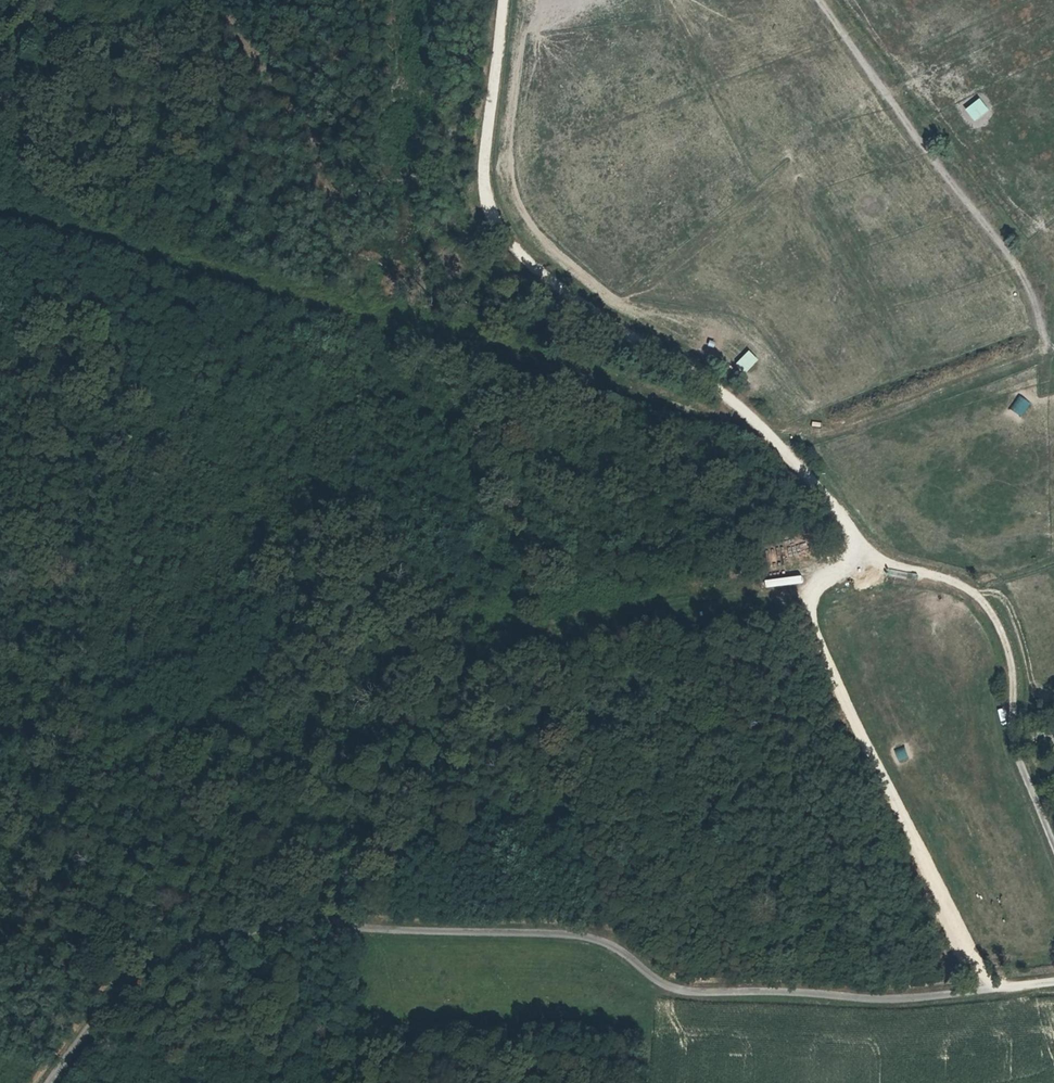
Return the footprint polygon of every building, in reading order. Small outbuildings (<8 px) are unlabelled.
[(974,121),(988,109),(978,97),(963,108),(974,121)] [(1009,408),(1021,417),(1030,403),(1018,395),(1009,408)] [(751,582),(752,590),(789,585),(788,577),(751,582)] [(904,746),(893,749),(897,760),(907,756),(904,746)]
